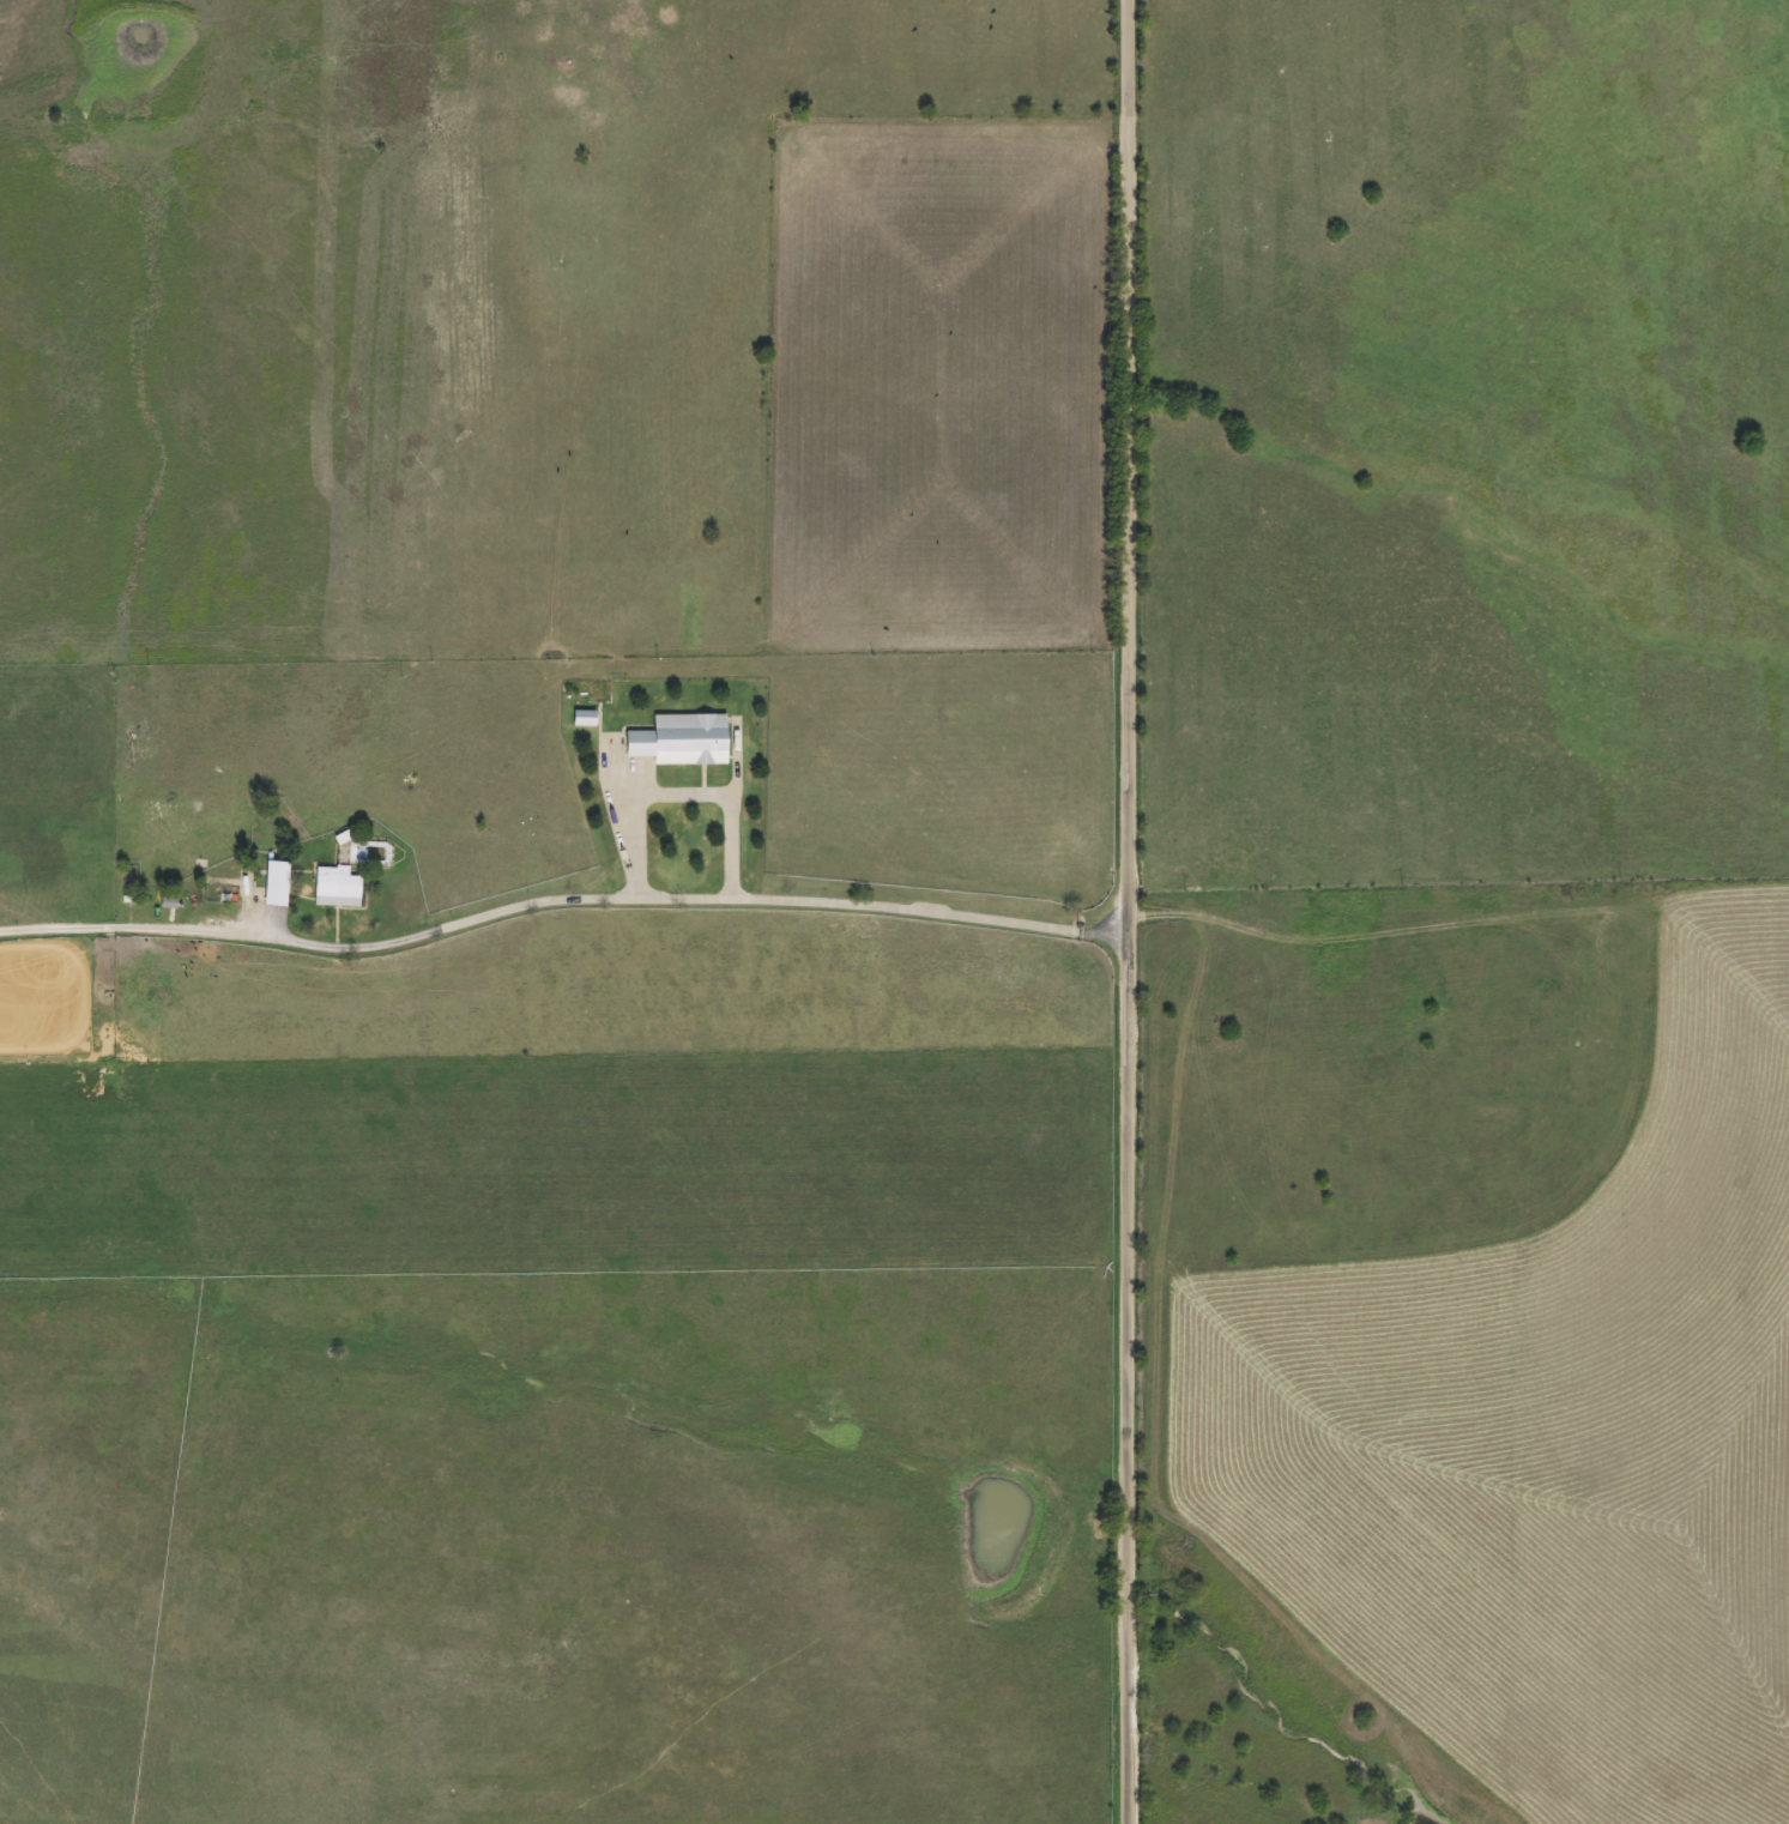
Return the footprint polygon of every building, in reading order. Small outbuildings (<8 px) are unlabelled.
[(569,727),(569,712),(592,712),(592,727),(569,727)] [(724,715),(724,766),(649,766),(649,759),(621,759),(621,732),(649,732),(649,715),(724,715)] [(286,863),(286,888),(264,887),(264,863),(286,863)] [(357,906),(313,906),(313,868),(345,869),(345,877),(357,877),(357,906)]
